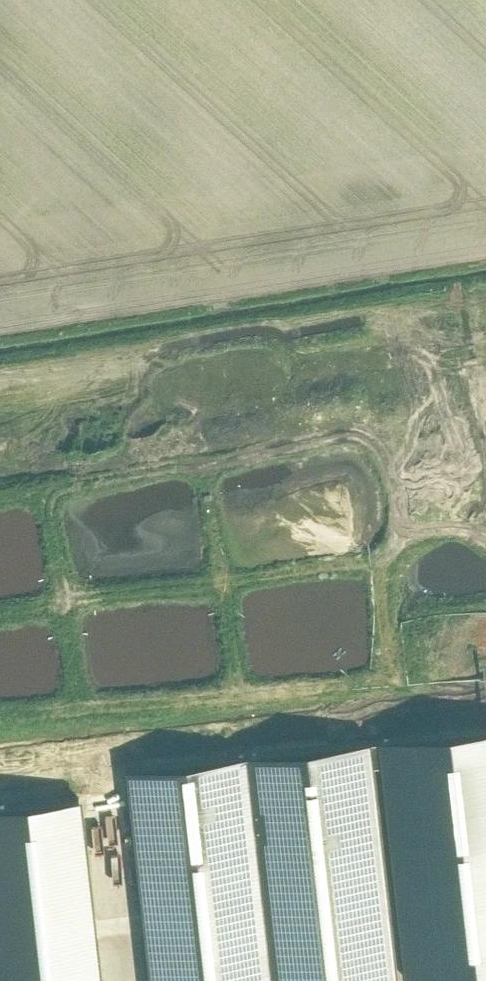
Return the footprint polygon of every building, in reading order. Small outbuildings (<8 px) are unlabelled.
[(381,739),(383,758),(407,977),(478,969),(485,968),(485,728),(452,732),(381,739)] [(129,767),(152,980),(395,980),(371,759),(369,741),(129,767)] [(0,805),(0,980),(100,980),(80,796),(0,805)]
